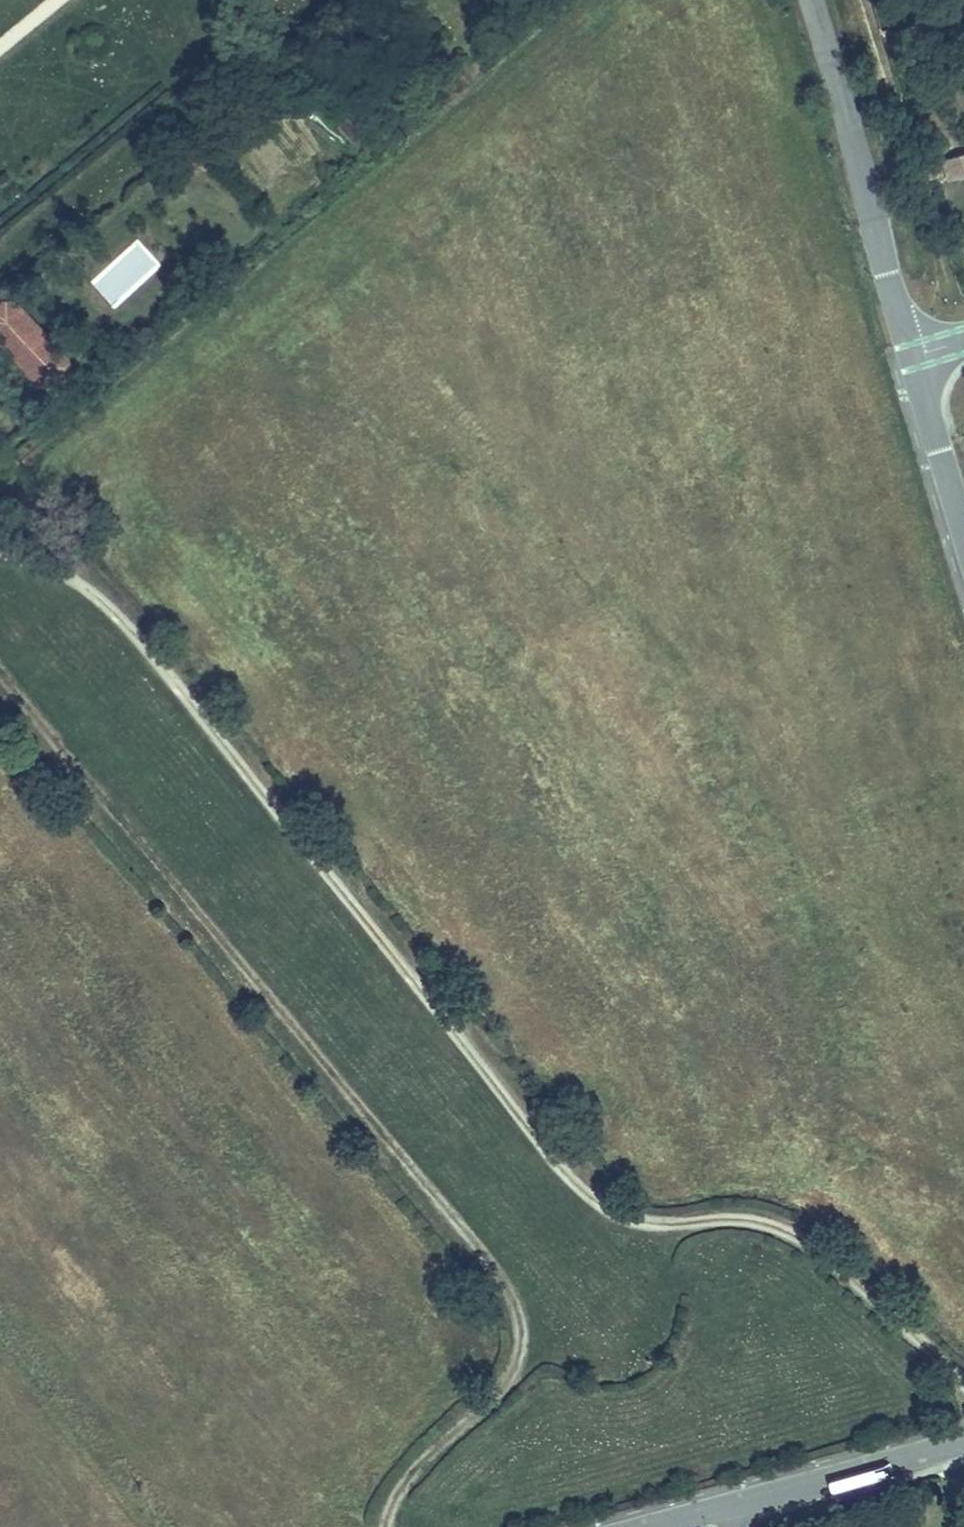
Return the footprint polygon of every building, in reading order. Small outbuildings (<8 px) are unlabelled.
[(963,176),(963,153),(942,158),(947,180),(963,176)] [(69,362),(12,293),(0,303),(0,345),(37,389),(69,362)]
